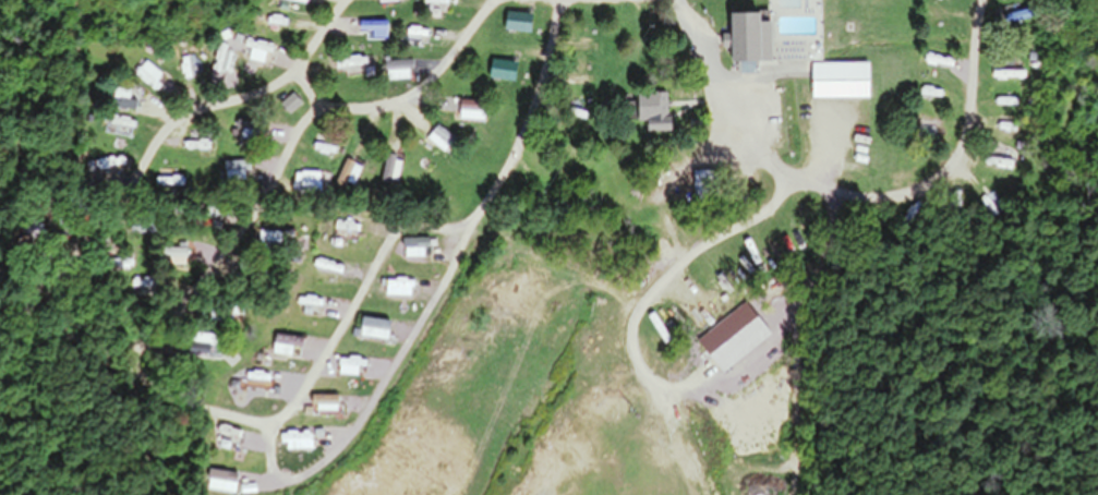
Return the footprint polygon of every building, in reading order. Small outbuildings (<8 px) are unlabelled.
[(503,35),(528,35),(528,16),(503,15),(503,35)] [(768,64),(768,21),(760,21),(760,15),(739,15),(740,77),(753,76),(753,64),(768,64)] [(385,44),(385,25),(358,25),(358,35),(366,35),(366,44),(385,44)] [(409,64),(384,64),(384,84),(409,84),(409,64)] [(165,77),(140,66),(133,82),(158,93),(165,77)] [(867,66),(811,66),(811,101),(867,101),(867,66)] [(992,84),(1023,84),(1023,76),(992,76),(992,84)] [(133,117),(138,97),(115,91),(109,110),(133,117)] [(667,95),(635,95),(635,125),(644,125),(644,135),(667,135),(667,95)] [(287,118),(299,108),(292,98),(279,108),(287,118)] [(484,105),(458,105),(458,123),(484,123),(484,105)] [(263,128),(236,124),(234,133),(262,137),(263,128)] [(425,142),(444,159),(455,145),(436,129),(425,142)] [(313,157),(336,160),(337,147),(314,144),(313,157)] [(379,185),(389,187),(396,160),(386,158),(379,185)] [(352,194),(361,170),(343,164),(334,188),(352,194)] [(223,166),(224,184),(242,184),(242,175),(249,175),(249,165),(223,166)] [(302,174),(299,192),(318,196),(322,178),(302,174)] [(357,227),(335,224),(334,238),(356,240),(357,227)] [(279,236),(259,235),(258,248),(279,249),(279,236)] [(401,242),(401,261),(427,261),(427,242),(401,242)] [(167,269),(185,269),(185,252),(158,252),(158,261),(167,261),(167,269)] [(127,271),(126,257),(103,258),(104,272),(127,271)] [(384,300),(411,300),(411,283),(384,283),(384,300)] [(210,323),(233,324),(233,311),(210,310),(210,323)] [(388,324),(359,321),(357,341),(386,344),(388,324)] [(302,342),(274,337),(270,357),(299,362),(302,342)] [(202,340),(177,338),(175,358),(201,360),(202,340)] [(617,368),(607,351),(599,356),(609,372),(617,368)] [(359,379),(359,362),(337,362),(337,379),(359,379)] [(244,391),(267,394),(269,378),(246,375),(244,391)] [(335,400),(312,400),(312,415),(335,415),(335,400)] [(281,437),(281,454),(311,454),(311,437),(281,437)] [(235,475),(206,477),(207,494),(236,494),(235,475)]
